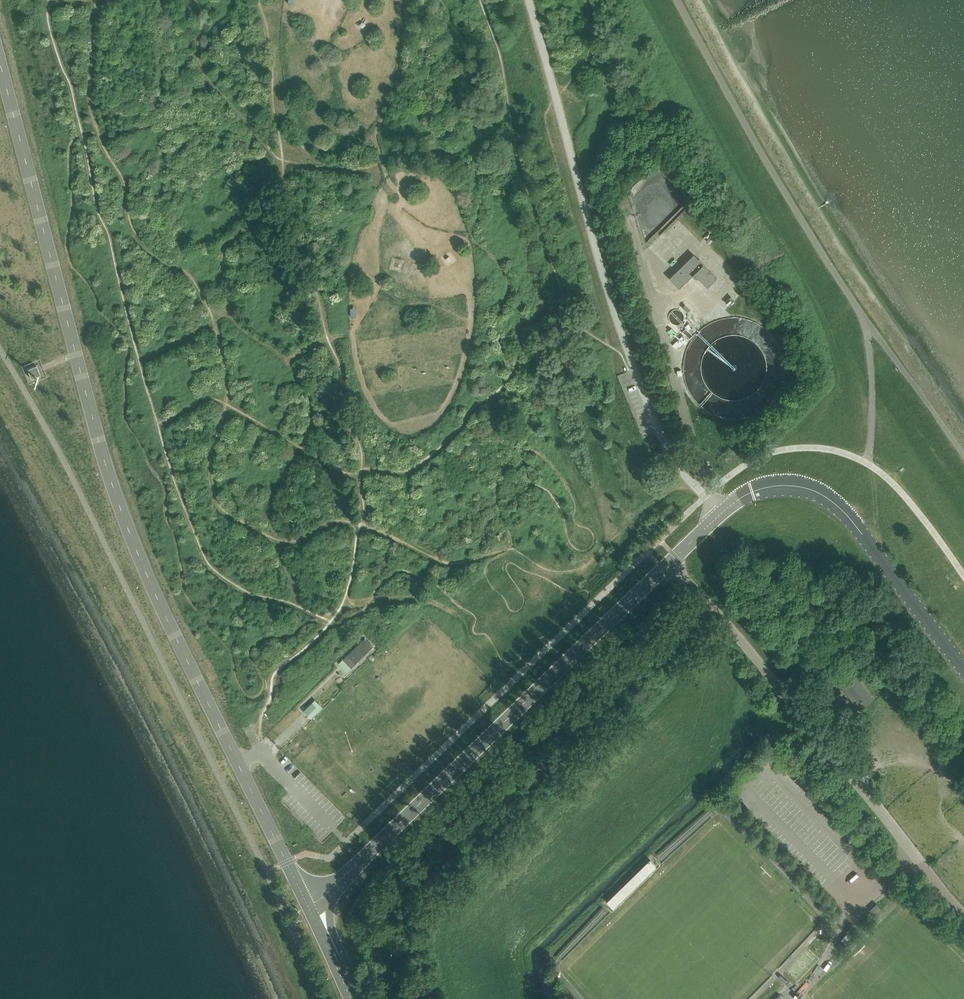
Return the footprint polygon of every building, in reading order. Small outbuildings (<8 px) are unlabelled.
[(718,280),(695,257),(671,282),(681,291),(693,278),(697,282),(698,280),(709,290),(718,280)] [(40,374),(36,365),(27,369),(31,378),(40,374)] [(372,642),(350,663),(359,671),(380,650),(372,642)] [(873,700),(853,674),(839,685),(860,711),(873,700)] [(305,709),(312,717),(324,707),(317,698),(305,709)] [(652,859),(607,899),(614,906),(659,866),(652,859)] [(875,915),(882,909),(877,904),(870,910),(875,915)]
